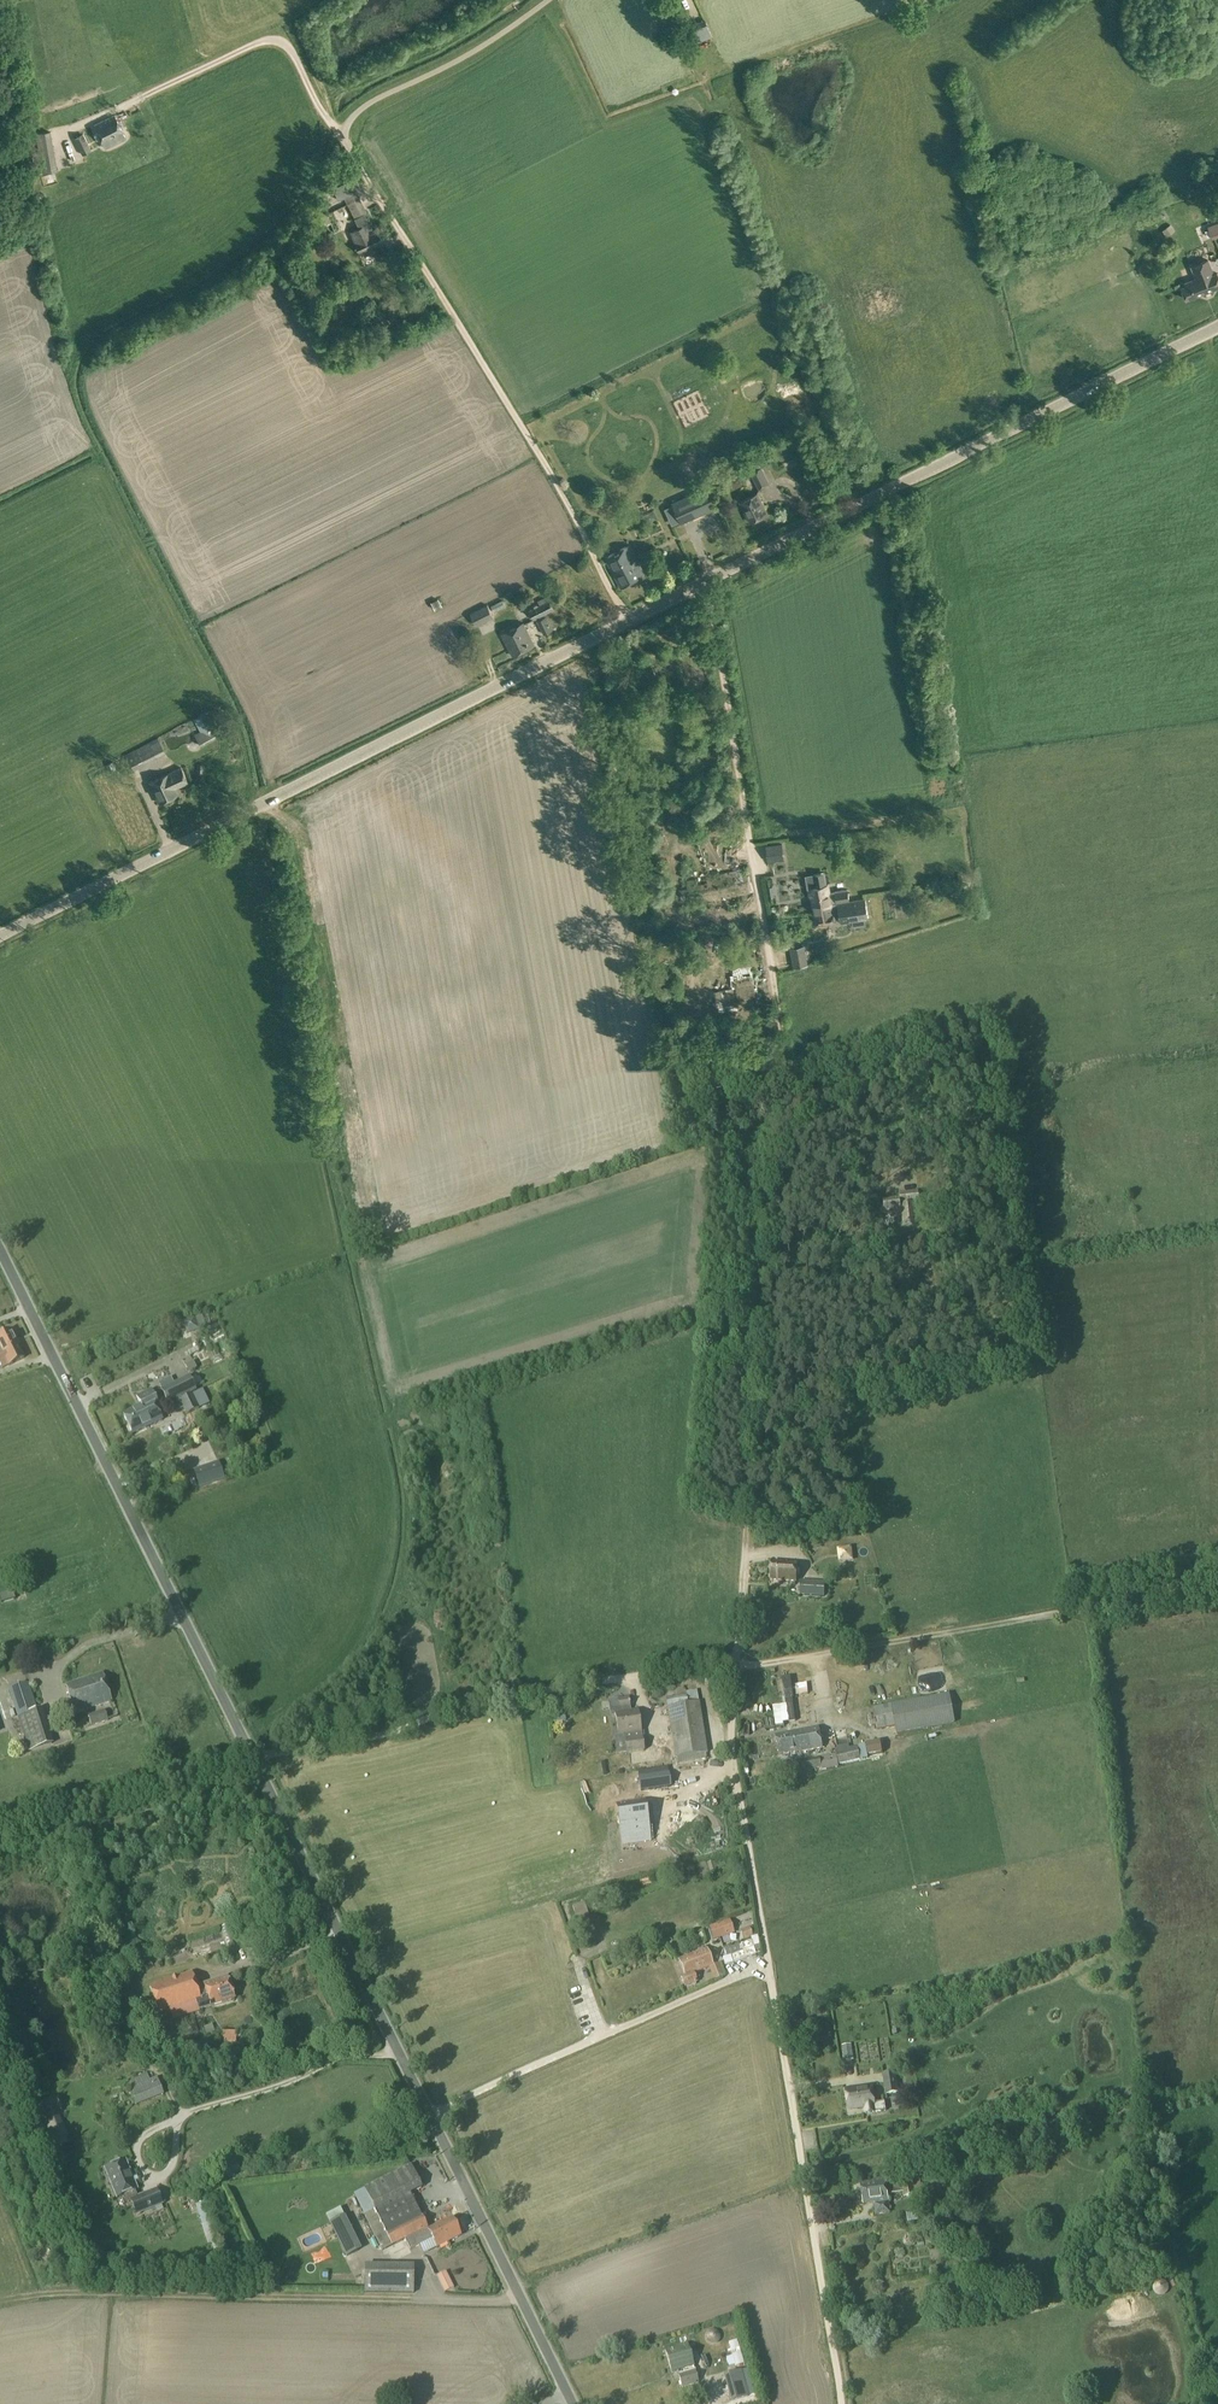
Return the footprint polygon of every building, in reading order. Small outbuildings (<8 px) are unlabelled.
[(690,32),(696,44),(714,36),(708,24),(690,32)] [(95,126),(105,148),(126,137),(116,116),(95,126)] [(36,134),(43,171),(57,168),(51,132),(36,134)] [(75,138),(83,155),(91,150),(84,134),(75,138)] [(349,181),(335,188),(340,199),(344,197),(356,191),(361,186),(352,171),(346,174),(349,181)] [(347,204),(359,198),(356,191),(344,197),(347,204)] [(351,211),(363,205),(359,198),(347,204),(351,211)] [(363,205),(351,211),(355,218),(367,212),(363,205)] [(310,213),(304,217),(310,227),(316,223),(310,213)] [(320,227),(330,223),(326,214),(316,219),(320,227)] [(351,232),(356,243),(355,243),(360,254),(383,243),(378,232),(370,236),(367,230),(371,228),(365,214),(356,218),(360,227),(351,232)] [(1212,239),(1217,236),(1217,223),(1208,226),(1212,239)] [(1171,224),(1163,231),(1167,236),(1175,230),(1171,224)] [(1186,299),(1217,287),(1217,273),(1214,275),(1208,260),(1192,266),(1198,281),(1182,287),(1186,299)] [(752,471),(759,487),(769,482),(761,467),(752,471)] [(706,485),(671,501),(672,503),(679,521),(680,523),(715,507),(714,505),(707,487),(706,485)] [(741,501),(751,521),(768,513),(758,493),(741,501)] [(605,557),(621,588),(645,575),(629,545),(605,557)] [(529,610),(534,620),(554,610),(551,604),(555,601),(552,594),(538,601),(540,605),(529,610)] [(437,599),(431,602),(434,608),(441,605),(437,599)] [(508,601),(496,604),(498,610),(510,606),(508,601)] [(470,613),(477,626),(494,617),(488,604),(470,613)] [(538,621),(544,635),(553,630),(547,616),(538,621)] [(490,634),(502,629),(497,618),(486,623),(490,634)] [(502,634),(513,655),(535,645),(524,623),(502,634)] [(194,735),(200,745),(218,735),(206,713),(194,719),(201,731),(194,735)] [(126,757),(133,769),(157,757),(165,753),(159,740),(150,744),(126,757)] [(150,782),(160,803),(178,795),(174,787),(181,784),(182,786),(188,783),(182,768),(150,782)] [(766,846),(769,861),(784,859),(781,844),(766,846)] [(745,869),(687,880),(691,904),(751,892),(745,869)] [(835,892),(830,893),(828,884),(826,885),(824,872),(814,874),(816,886),(810,887),(810,889),(809,891),(809,895),(811,896),(813,908),(814,915),(825,913),(825,910),(824,910),(823,906),(832,904),(831,902),(849,899),(848,889),(835,891),(835,892)] [(825,913),(814,915),(815,917),(813,918),(814,923),(816,924),(816,925),(821,924),(822,925),(825,925),(825,923),(836,921),(835,917),(840,916),(841,922),(853,920),(854,927),(866,925),(864,918),(868,917),(865,899),(832,905),(832,904),(823,906),(824,910),(825,910),(825,913)] [(791,948),(794,967),(808,965),(805,945),(791,948)] [(689,982),(698,980),(696,972),(688,975),(689,982)] [(920,1204),(919,1192),(900,1194),(900,1198),(884,1200),(885,1214),(902,1213),(903,1225),(918,1224),(916,1204),(920,1204)] [(170,1323),(174,1336),(199,1328),(195,1315),(170,1323)] [(2,1354),(0,1355),(0,1367),(1,1369),(8,1366),(8,1367),(23,1359),(17,1346),(19,1345),(12,1331),(0,1337),(0,1350),(2,1354)] [(193,1368),(199,1365),(193,1354),(188,1357),(193,1368)] [(163,1381),(173,1373),(170,1369),(160,1377),(163,1381)] [(161,1391),(167,1405),(195,1392),(189,1378),(161,1391)] [(193,1395),(199,1409),(206,1405),(200,1392),(193,1395)] [(134,1400),(138,1408),(123,1415),(128,1425),(157,1411),(152,1401),(148,1393),(134,1400)] [(199,1409),(193,1395),(180,1401),(186,1415),(199,1409)] [(157,1411),(128,1425),(133,1435),(162,1420),(157,1411)] [(205,1471),(210,1485),(223,1480),(218,1466),(205,1471)] [(771,1581),(796,1583),(798,1564),(772,1562),(771,1581)] [(801,1598),(824,1600),(825,1579),(802,1578),(801,1598)] [(1,1603),(15,1599),(13,1591),(0,1594),(0,1598),(1,1603)] [(697,1673),(680,1677),(681,1683),(699,1679),(697,1673)] [(66,1686),(75,1713),(111,1701),(103,1674),(66,1686)] [(8,1689),(17,1718),(39,1711),(29,1683),(8,1689)] [(891,1705),(895,1726),(897,1734),(955,1723),(949,1694),(891,1705)] [(624,1735),(624,1736),(641,1733),(638,1710),(630,1711),(628,1697),(618,1699),(620,1712),(615,1713),(618,1736),(624,1735)] [(797,1711),(797,1701),(789,1702),(790,1722),(800,1722),(800,1721),(807,1721),(807,1711),(797,1711)] [(668,1708),(677,1764),(707,1759),(706,1754),(707,1753),(699,1703),(668,1708)] [(895,1726),(891,1705),(873,1708),(877,1729),(895,1726)] [(42,1710),(39,1711),(17,1718),(28,1752),(52,1744),(42,1710)] [(88,1716),(91,1727),(108,1721),(105,1711),(88,1716)] [(552,1713),(554,1722),(565,1720),(564,1711),(552,1713)] [(779,1755),(793,1753),(796,1752),(797,1753),(823,1749),(819,1728),(790,1733),(790,1734),(776,1736),(779,1755)] [(666,1730),(641,1733),(624,1736),(626,1753),(643,1751),(669,1747),(666,1730)] [(883,1737),(869,1737),(870,1751),(884,1751),(883,1737)] [(837,1747),(837,1751),(836,1752),(839,1765),(860,1760),(857,1747),(849,1749),(848,1744),(837,1747)] [(669,1747),(643,1751),(645,1759),(670,1755),(669,1747)] [(822,1768),(820,1759),(799,1762),(800,1772),(822,1768)] [(666,1773),(636,1778),(638,1792),(668,1788),(666,1773)] [(617,1809),(614,1809),(617,1829),(620,1829),(622,1845),(646,1842),(643,1825),(646,1825),(643,1805),(640,1805),(617,1809)] [(708,1927),(713,1941),(734,1934),(729,1920),(708,1927)] [(747,1939),(756,1936),(753,1927),(744,1930),(747,1939)] [(751,1941),(724,1951),(726,1957),(722,1959),(724,1966),(755,1955),(753,1948),(751,1941)] [(678,1960),(684,1976),(682,1977),(685,1986),(696,1982),(693,1973),(713,1965),(706,1948),(678,1960)] [(200,1998),(196,1988),(191,1973),(149,1987),(158,2013),(181,2006),(184,2014),(191,2012),(191,2013),(199,2010),(196,2001),(200,2000),(200,1998)] [(196,2001),(199,2010),(234,1999),(227,1977),(196,1988),(200,1998),(200,2000),(196,2001)] [(222,2033),(222,2042),(234,2043),(235,2033),(222,2033)] [(842,2047),(844,2062),(853,2060),(850,2046),(842,2047)] [(883,2074),(885,2095),(899,2093),(896,2072),(883,2074)] [(126,2081),(135,2106),(162,2095),(156,2079),(149,2082),(145,2073),(126,2081)] [(846,2090),(849,2110),(865,2107),(866,2114),(886,2111),(884,2103),(875,2104),(872,2087),(846,2090)] [(127,2158),(106,2167),(118,2197),(125,2195),(128,2202),(131,2201),(136,2214),(164,2203),(157,2187),(141,2194),(127,2158)] [(374,2210),(391,2245),(404,2238),(410,2249),(433,2238),(437,2247),(460,2236),(451,2217),(427,2229),(410,2193),(421,2187),(410,2165),(364,2188),(375,2210),(374,2210)] [(886,2180),(888,2193),(902,2191),(901,2178),(886,2180)] [(862,2185),(864,2203),(874,2201),(876,2216),(891,2214),(888,2193),(886,2180),(877,2181),(877,2183),(862,2185)] [(333,2217),(349,2251),(361,2245),(345,2211),(333,2217)] [(222,2248),(219,2240),(207,2244),(209,2252),(222,2248)] [(415,2290),(415,2267),(366,2266),(365,2289),(415,2290)] [(442,2287),(445,2293),(454,2289),(451,2282),(442,2287)] [(717,2331),(710,2337),(717,2345),(724,2339),(717,2331)] [(665,2350),(671,2373),(677,2371),(682,2387),(699,2383),(688,2344),(665,2350)] [(724,2374),(731,2401),(748,2397),(741,2370),(724,2374)]
